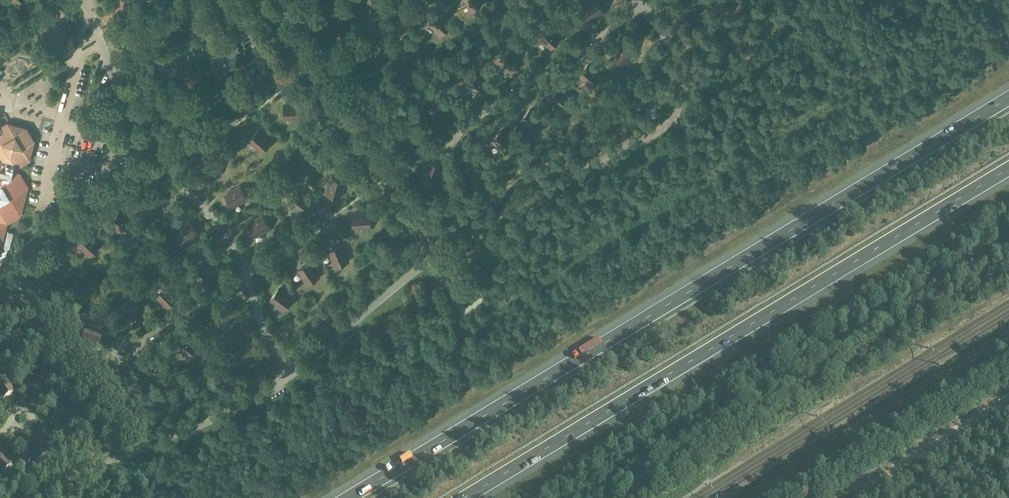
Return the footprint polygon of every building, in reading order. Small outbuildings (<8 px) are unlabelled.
[(472,7),(470,9),(473,12),(484,0),(464,0),(472,7)] [(594,20),(604,13),(597,1),(595,2),(594,2),(591,4),(591,5),(582,11),(592,25),(596,22),(594,20)] [(439,13),(429,24),(439,32),(437,34),(440,37),(452,25),(444,18),(444,17),(441,14),(440,14),(439,13)] [(542,41),(552,49),(561,38),(560,37),(560,36),(557,34),(556,34),(548,27),(537,40),(541,43),(542,41)] [(225,49),(210,58),(216,67),(211,70),(218,81),(222,87),(235,79),(231,73),(245,64),(238,53),(241,52),(234,41),(224,48),(225,49)] [(505,64),(514,72),(524,61),(522,60),(522,59),(520,56),(518,57),(511,50),(500,62),(503,66),(505,64)] [(588,65),(579,76),(588,84),(586,86),(590,89),(601,76),(593,70),(593,68),(591,66),(589,66),(588,65)] [(560,88),(551,99),(560,107),(558,109),(562,112),(573,100),(565,93),(565,92),(562,89),(561,90),(560,88)] [(434,101),(436,113),(450,112),(449,110),(450,109),(450,106),(449,105),(448,95),(431,96),(432,101),(434,101)] [(1,252),(7,224),(20,216),(28,187),(20,173),(13,172),(15,165),(28,158),(31,143),(24,129),(9,126),(3,130),(0,125),(0,253),(1,252)] [(259,131),(249,141),(259,149),(257,151),(260,155),(272,142),(264,135),(264,134),(261,132),(260,132),(259,131)] [(502,131),(493,141),(502,150),(500,152),(504,155),(515,142),(507,135),(507,134),(505,132),(503,132),(502,131)] [(199,169),(206,181),(217,174),(218,176),(222,174),(214,160),(205,165),(204,165),(201,167),(200,168),(199,169)] [(438,178),(442,167),(429,162),(429,163),(427,164),(426,167),(427,168),(423,178),(439,184),(440,179),(438,178)] [(327,194),(340,199),(344,187),(346,187),(348,183),(332,178),(329,188),(328,188),(327,192),(327,193),(327,194)] [(226,196),(233,207),(244,201),(245,203),(249,200),(240,186),(232,192),(230,192),(227,193),(227,195),(226,196)] [(291,204),(301,211),(309,200),(308,199),(308,197),(305,195),(304,196),(296,190),(286,203),(289,206),(291,204)] [(353,214),(354,229),(366,228),(366,230),(371,230),(370,213),(360,214),(359,213),(355,213),(354,214),(353,214)] [(248,225),(256,237),(266,230),(268,232),(272,230),(263,215),(254,221),(253,221),(250,222),(250,224),(248,225)] [(189,243),(199,235),(190,224),(189,225),(187,225),(185,227),(184,228),(177,235),(187,248),(191,245),(189,243)] [(86,234),(77,244),(86,253),(84,255),(88,258),(99,246),(92,239),(92,237),(89,235),(88,235),(86,234)] [(342,245),(329,251),(334,262),(332,264),(334,268),(349,261),(345,252),(346,251),(344,247),(343,247),(342,245)] [(209,276),(220,271),(215,258),(213,259),(212,258),(209,259),(208,261),(199,265),(206,280),(210,278),(209,276)] [(50,259),(41,269),(50,277),(48,279),(52,283),(63,270),(55,263),(55,262),(53,260),(51,260),(50,259)] [(310,262),(299,270),(306,280),(303,282),(306,286),(320,277),(314,268),(315,267),(313,264),(311,264),(310,262)] [(159,299),(168,308),(178,297),(177,296),(177,295),(174,292),(173,292),(166,285),(154,298),(158,301),(159,299)] [(279,289),(271,300),(281,307),(279,310),(283,312),(293,299),(285,293),(285,292),(282,290),(281,290),(279,289)] [(10,304),(3,297),(3,295),(0,293),(0,315),(10,304)] [(452,298),(458,312),(464,309),(458,295),(452,298)] [(223,321),(235,317),(230,304),(229,304),(227,304),(224,305),(224,306),(214,309),(219,325),(224,324),(223,321)] [(126,313),(128,326),(142,324),(142,322),(142,321),(142,317),(141,317),(139,307),(123,309),(123,314),(126,313)] [(86,346),(97,350),(102,336),(100,336),(100,334),(96,333),(95,334),(85,331),(80,347),(85,348),(86,346)] [(244,362),(254,355),(247,343),(245,344),(244,344),(241,345),(241,347),(232,352),(241,366),(245,364),(244,362)] [(30,386),(43,392),(48,381),(51,382),(53,378),(38,370),(33,379),(32,380),(31,383),(31,384),(30,386)] [(2,400),(14,392),(13,391),(13,390),(11,387),(10,386),(4,378),(0,381),(0,397),(2,400)] [(55,408),(56,422),(68,422),(68,424),(73,424),(72,407),(62,408),(61,407),(57,407),(57,408),(55,408)] [(40,439),(28,446),(34,456),(32,458),(34,462),(49,454),(44,445),(44,444),(43,441),(41,440),(40,439)] [(0,477),(11,464),(4,458),(4,456),(1,454),(0,454),(0,477)]
